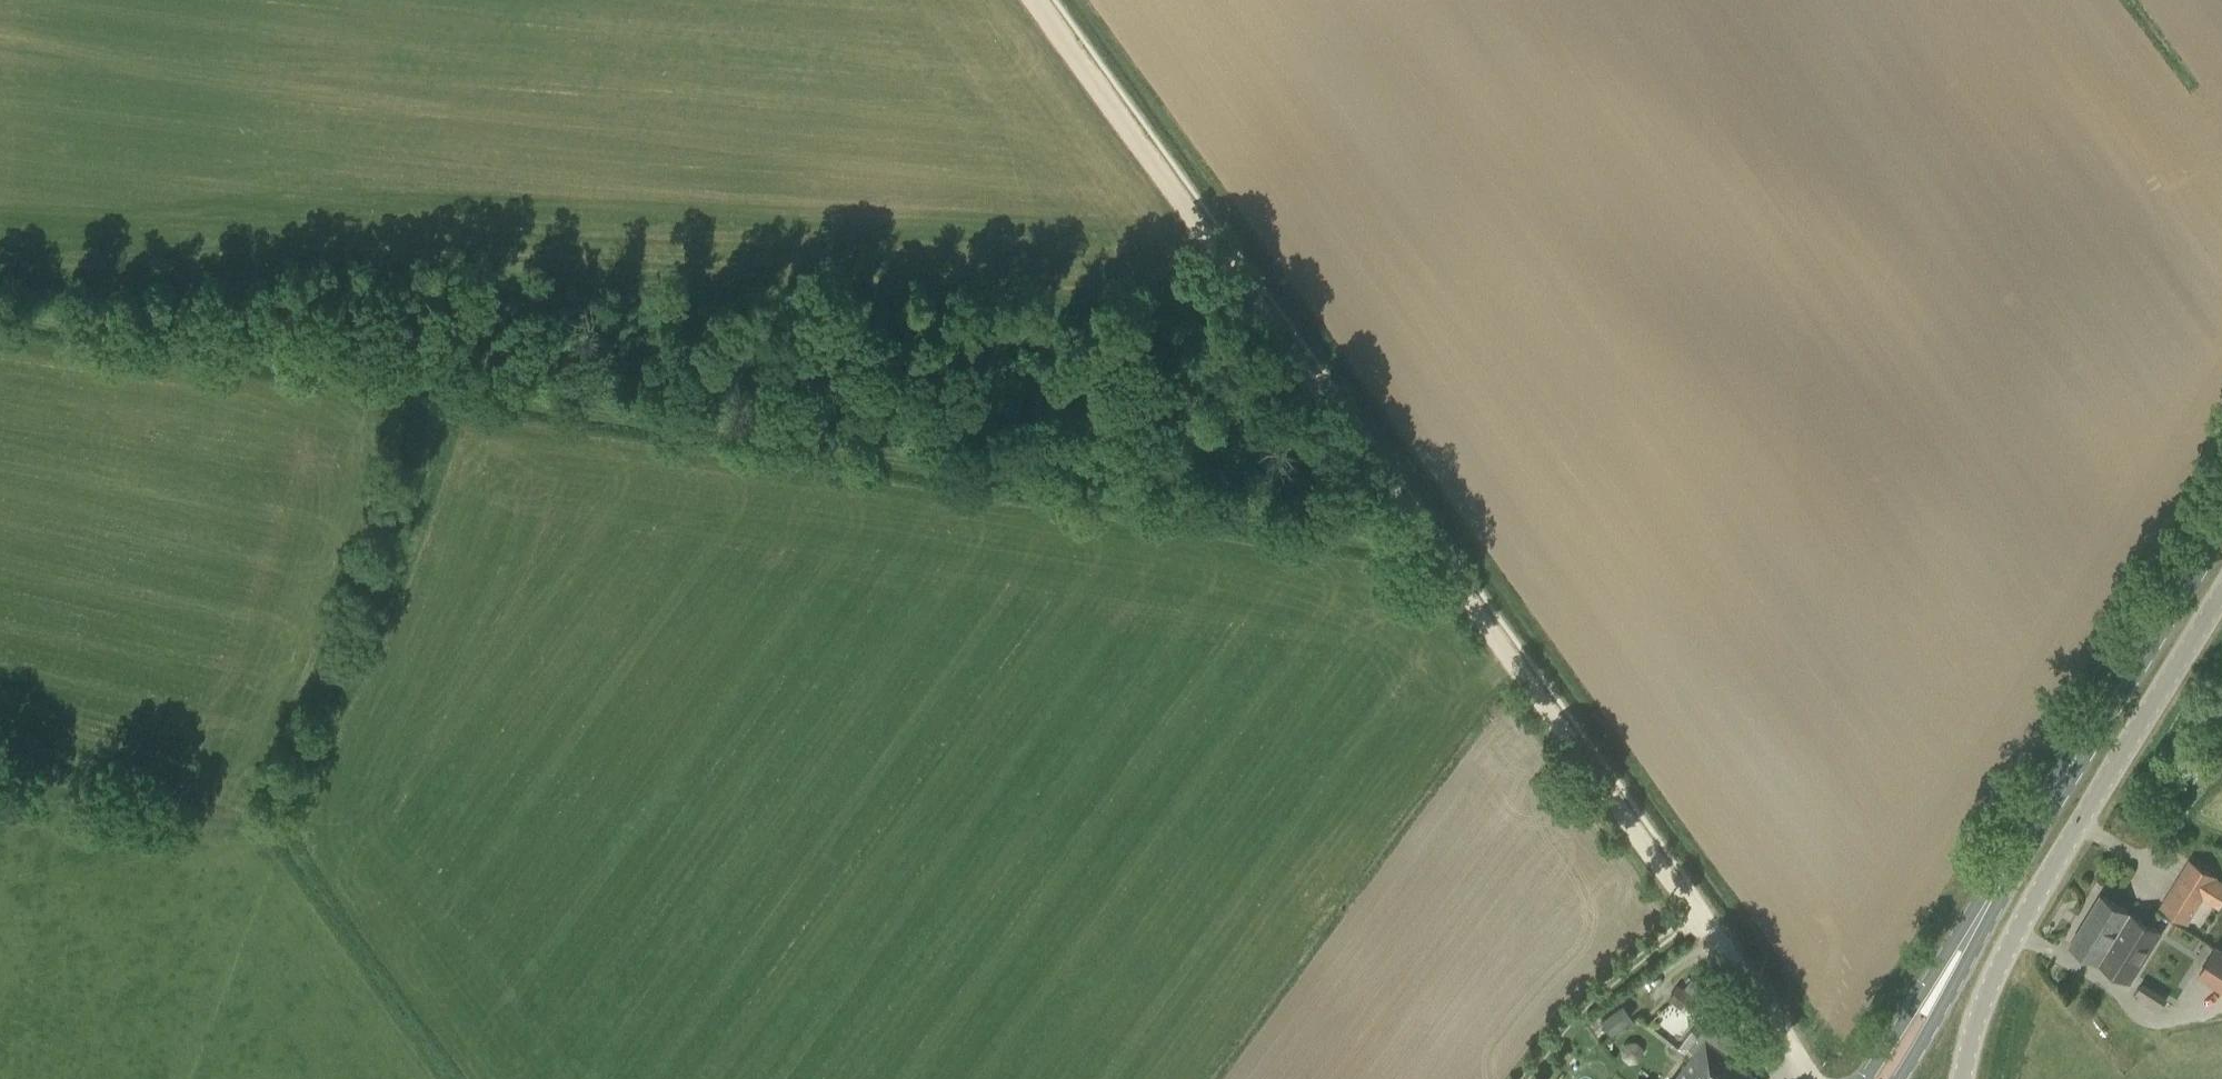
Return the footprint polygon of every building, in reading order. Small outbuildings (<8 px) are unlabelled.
[(2159,906),(2188,924),(2218,876),(2189,858),(2159,906)] [(2066,939),(2095,958),(2110,935),(2118,940),(2131,921),(2136,924),(2139,918),(2097,891),(2066,939)] [(2110,935),(2095,958),(2131,982),(2163,933),(2139,918),(2136,924),(2131,921),(2118,940),(2110,935)] [(2215,945),(2196,975),(2221,991),(2221,949),(2215,945)] [(2142,980),(2133,995),(2158,1011),(2168,996),(2142,980)] [(1668,999),(1706,1028),(1716,1015),(1678,986),(1668,999)] [(1621,1004),(1600,1019),(1610,1034),(1632,1018),(1621,1004)] [(1690,1057),(1705,1068),(1698,1077),(1700,1078),(1757,1078),(1704,1039),(1690,1057)] [(1674,1078),(1700,1078),(1698,1077),(1705,1068),(1690,1057),(1674,1078)]
